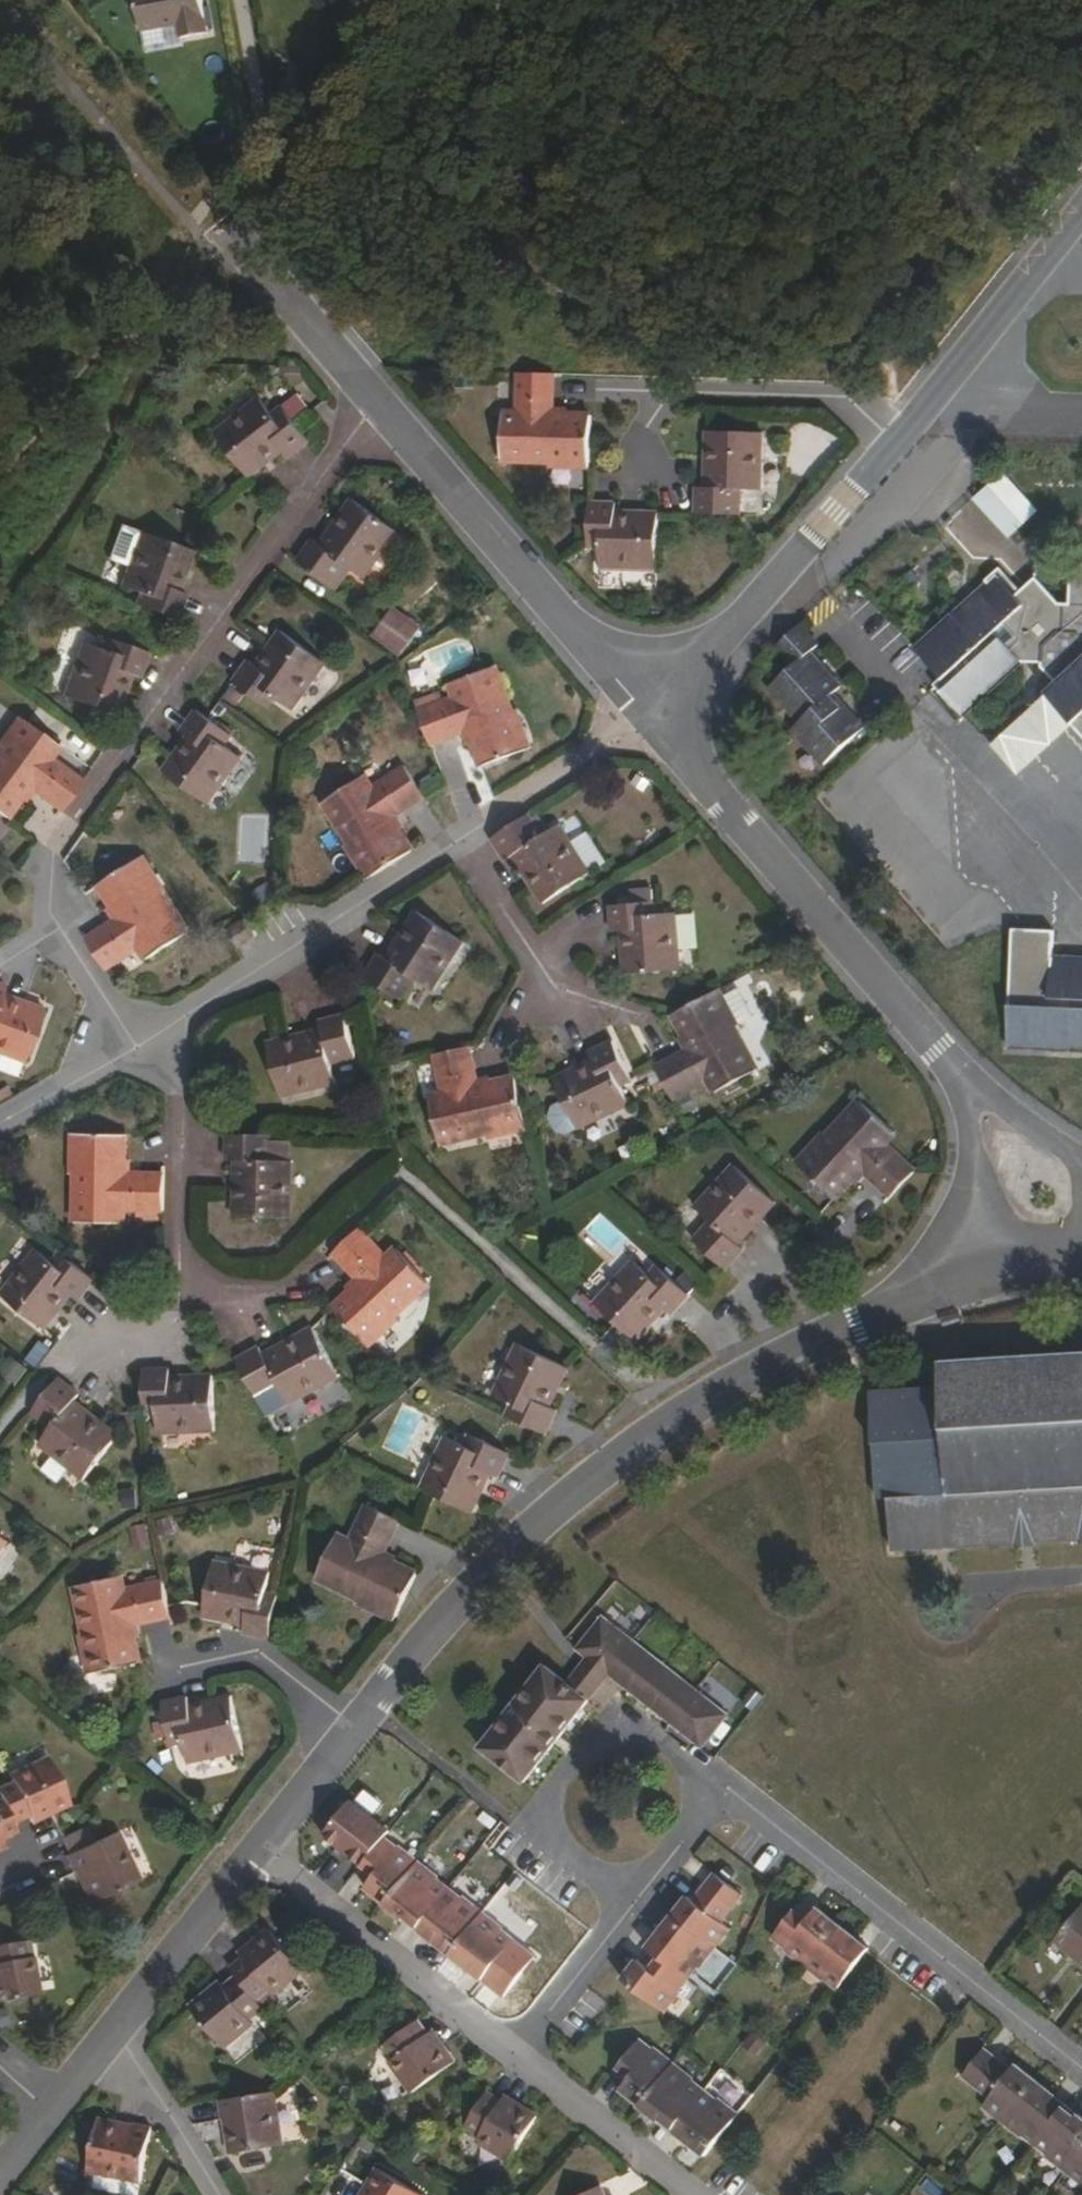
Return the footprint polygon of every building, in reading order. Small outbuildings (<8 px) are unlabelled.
[(209,27),(204,0),(138,0),(143,26),(180,19),(182,32),(209,27)] [(500,461),(590,463),(591,423),(572,423),(553,423),(553,412),(554,378),(516,376),(515,420),(515,427),(502,426),(500,461)] [(296,430),(281,412),(271,419),(258,403),(214,439),(248,484),(264,470),(260,464),(277,450),(282,456),(287,462),(308,445),(296,430)] [(572,423),(591,423),(591,417),(570,417),(567,417),(567,412),(553,412),(553,423),(572,423)] [(809,420),(781,459),(812,482),(841,443),(809,420)] [(762,437),(705,434),(704,453),(711,454),(710,470),(704,475),(703,491),(696,491),(695,517),(742,519),(743,493),(761,493),(762,437)] [(260,464),(264,470),(282,456),(277,450),(260,464)] [(549,473),(590,475),(590,463),(500,461),(500,467),(548,470),(549,473)] [(1003,470),(972,498),(1009,537),(1040,509),(1003,470)] [(336,537),(330,533),(318,548),(313,544),(298,565),(332,589),(348,568),(353,574),(366,583),(398,536),(352,503),(339,519),(346,524),(336,537)] [(656,516),(638,515),(638,522),(615,522),(615,514),(616,506),(589,505),(588,550),(600,551),(601,571),(655,572),(656,516)] [(638,522),(638,515),(615,514),(615,522),(638,522)] [(339,519),(330,533),(336,537),(346,524),(339,519)] [(160,618),(175,623),(184,599),(178,597),(171,594),(180,572),(186,575),(194,555),(122,530),(111,561),(129,567),(121,591),(139,598),(135,610),(160,618)] [(915,651),(942,682),(937,688),(964,717),(1020,664),(1042,663),(1043,669),(1059,685),(1048,695),(1081,732),(1081,567),(1071,577),(1069,605),(1059,607),(1036,580),(1014,598),(996,579),(915,651)] [(348,568),(332,589),(338,593),(353,574),(348,568)] [(171,594),(178,597),(186,575),(180,572),(171,594)] [(372,634),(402,654),(422,624),(392,604),(372,634)] [(801,627),(778,649),(794,668),(770,690),(799,725),(794,731),(826,766),(864,730),(835,696),(841,689),(811,655),(818,647),(801,627)] [(250,667),(235,687),(271,712),(277,703),(294,714),(326,667),(281,635),(271,649),(269,651),(276,656),(262,675),(256,670),(250,667)] [(65,702),(116,720),(124,700),(117,699),(125,678),(131,680),(137,682),(147,656),(106,643),(102,653),(83,646),(65,702)] [(276,656),(269,651),(256,670),(262,675),(276,656)] [(495,670),(526,754),(536,751),(522,713),(519,713),(502,668),(495,670)] [(447,706),(420,715),(432,749),(465,736),(476,732),(488,768),(526,754),(495,670),(460,683),(465,699),(459,701),(447,706)] [(117,699),(124,700),(131,680),(125,678),(117,699)] [(465,699),(460,683),(453,686),(459,701),(465,699)] [(417,705),(420,715),(447,706),(444,695),(417,705)] [(179,763),(175,759),(163,776),(209,808),(241,762),(226,750),(232,740),(209,723),(197,715),(182,736),(188,741),(193,744),(179,763)] [(21,723),(16,720),(0,741),(0,752),(21,723)] [(0,752),(0,819),(1,820),(24,788),(34,795),(61,815),(82,786),(51,762),(45,759),(53,745),(21,723),(0,752)] [(476,732),(465,736),(469,749),(475,747),(483,770),(488,768),(476,732)] [(188,741),(175,759),(179,763),(193,744),(188,741)] [(45,759),(51,762),(59,749),(53,745),(45,759)] [(325,806),(373,880),(408,857),(387,825),(396,820),(426,800),(406,770),(372,793),(367,796),(358,783),(325,806)] [(367,796),(372,793),(364,780),(358,783),(367,796)] [(24,788),(1,820),(6,823),(21,803),(25,806),(34,795),(24,788)] [(365,885),(373,880),(325,806),(321,809),(347,849),(343,852),(365,885)] [(240,813),(237,862),(276,864),(278,814),(240,813)] [(531,822),(539,833),(550,827),(543,815),(531,822)] [(529,819),(492,842),(505,864),(512,859),(523,877),(530,872),(538,886),(532,890),(544,907),(592,875),(561,828),(543,839),(539,833),(531,822),(529,819)] [(387,825),(408,857),(414,854),(399,835),(404,831),(396,820),(387,825)] [(138,865),(188,938),(192,935),(165,896),(169,893),(147,859),(138,865)] [(88,946),(108,975),(141,952),(146,948),(154,961),(188,938),(138,865),(106,887),(127,919),(117,926),(88,946)] [(530,872),(523,877),(532,890),(538,886),(530,872)] [(127,919),(106,887),(99,891),(113,911),(109,913),(117,926),(127,919)] [(632,907),(657,905),(655,892),(632,893),(632,907)] [(632,907),(613,908),(615,934),(622,934),(630,934),(631,956),(624,956),(626,976),(681,972),(677,916),(658,917),(657,905),(632,907)] [(418,915),(409,930),(407,933),(412,937),(404,950),(398,946),(387,961),(381,957),(366,979),(383,990),(403,1003),(418,983),(434,993),(466,946),(418,915)] [(412,937),(407,933),(398,946),(404,950),(412,937)] [(630,934),(622,934),(624,956),(631,956),(630,934)] [(1054,960),(1052,938),(1015,936),(1011,997),(1007,1052),(1081,1053),(1081,961),(1054,960)] [(146,948),(141,952),(148,964),(154,961),(146,948)] [(24,1006),(22,1012),(0,1005),(2,998),(4,990),(0,988),(0,1057),(25,1065),(43,1013),(29,1008),(24,1006)] [(716,993),(757,1073),(762,1070),(740,1028),(742,1025),(724,990),(716,993)] [(698,1048),(687,1053),(657,1070),(674,1100),(709,1081),(715,1078),(721,1092),(757,1073),(716,993),(680,1013),(698,1048)] [(22,1012),(24,1006),(2,998),(0,1005),(22,1012)] [(318,999),(319,1014),(342,1013),(341,998),(318,999)] [(681,1041),(687,1053),(698,1048),(680,1013),(675,1015),(673,1017),(685,1039),(681,1041)] [(290,1048),(289,1042),(268,1047),(282,1101),(338,1087),(333,1067),(358,1061),(346,1017),(322,1023),(324,1032),(305,1038),(306,1044),(290,1048)] [(305,1038),(289,1042),(290,1048),(306,1044),(305,1038)] [(622,1090),(632,1084),(613,1044),(590,1056),(593,1061),(596,1069),(577,1079),(573,1071),(555,1080),(580,1131),(630,1107),(622,1090)] [(447,1103),(432,1107),(440,1146),(527,1127),(519,1089),(481,1097),(478,1085),(470,1051),(437,1059),(445,1096),(447,1103)] [(596,1069),(593,1061),(573,1071),(577,1079),(596,1069)] [(715,1078),(709,1081),(716,1095),(721,1092),(715,1078)] [(481,1097),(519,1089),(516,1082),(492,1087),(491,1082),(478,1085),(481,1097)] [(431,1100),(432,1107),(447,1103),(445,1096),(431,1100)] [(794,1161),(802,1169),(862,1103),(857,1099),(824,1133),(821,1132),(794,1161)] [(862,1103),(802,1169),(831,1195),(857,1167),(865,1175),(891,1199),(916,1172),(885,1144),(881,1140),(890,1130),(862,1103)] [(527,1127),(440,1146),(441,1152),(488,1142),(489,1147),(530,1137),(527,1127)] [(895,1134),(890,1130),(881,1140),(885,1144),(895,1134)] [(79,1228),(79,1139),(70,1138),(69,1179),(73,1180),(73,1228),(79,1228)] [(120,1214),(126,1214),(164,1214),(165,1181),(130,1180),(120,1180),(120,1139),(79,1139),(79,1228),(120,1229),(120,1214)] [(120,1180),(130,1180),(131,1163),(126,1163),(127,1139),(120,1139),(120,1180)] [(274,1139),(229,1139),(229,1165),(237,1165),(237,1186),(244,1185),(244,1202),(236,1202),(236,1222),(291,1223),(292,1165),(274,1165),(274,1139)] [(694,1241),(718,1265),(726,1271),(744,1252),(739,1246),(750,1233),(746,1228),(758,1217),(762,1221),(776,1205),(733,1167),(696,1208),(711,1222),(694,1241)] [(831,1195),(835,1200),(851,1182),(856,1185),(865,1175),(857,1167),(831,1195)] [(244,1185),(237,1186),(236,1200),(236,1202),(244,1202),(244,1185)] [(746,1228),(750,1233),(762,1221),(758,1217),(746,1228)] [(339,1317),(367,1345),(431,1285),(404,1257),(400,1252),(389,1262),(362,1233),(336,1256),(359,1281),(368,1289),(339,1317)] [(96,1283),(62,1256),(53,1266),(38,1253),(2,1298),(48,1333),(60,1318),(55,1314),(69,1295),(74,1300),(80,1304),(96,1283)] [(597,1306),(616,1326),(638,1345),(652,1328),(648,1324),(662,1308),(667,1312),(672,1316),(689,1296),(657,1269),(649,1277),(634,1263),(597,1306)] [(368,1289),(359,1281),(349,1291),(352,1296),(334,1312),(339,1317),(368,1289)] [(431,1285),(367,1345),(374,1353),(403,1325),(401,1322),(436,1290),(431,1285)] [(55,1314),(60,1318),(74,1300),(69,1295),(55,1314)] [(648,1324),(652,1328),(667,1312),(662,1308),(648,1324)] [(342,1379),(314,1331),(297,1340),(301,1347),(285,1356),(282,1349),(265,1358),(261,1352),(239,1364),(260,1404),(283,1391),(291,1407),(342,1379)] [(301,1347),(297,1340),(282,1349),(285,1356),(301,1347)] [(505,1417),(545,1437),(557,1413),(551,1410),(544,1407),(554,1386),(561,1390),(569,1371),(519,1346),(494,1398),(510,1407),(505,1417)] [(943,1366),(951,1496),(891,1499),(893,1550),(1081,1540),(1081,1357),(943,1366)] [(218,1434),(216,1379),(196,1379),(196,1386),(172,1387),(172,1380),(172,1372),(145,1374),(146,1417),(158,1417),(159,1436),(218,1434)] [(196,1386),(196,1379),(172,1380),(172,1387),(196,1386)] [(108,1429),(106,1427),(101,1433),(89,1423),(93,1417),(77,1405),(81,1398),(61,1381),(34,1415),(54,1431),(41,1448),(86,1483),(120,1438),(108,1429)] [(544,1407),(551,1410),(561,1390),(554,1386),(544,1407)] [(101,1433),(106,1427),(93,1417),(89,1423),(101,1433)] [(424,1491),(438,1499),(474,1515),(482,1498),(476,1494),(486,1474),(492,1477),(498,1480),(509,1456),(471,1437),(465,1447),(447,1439),(424,1491)] [(476,1494),(482,1498),(492,1477),(486,1474),(476,1494)] [(318,1581),(399,1619),(417,1581),(382,1566),(387,1554),(402,1524),(368,1509),(351,1544),(349,1550),(335,1544),(318,1581)] [(136,1550),(150,1544),(142,1524),(128,1529),(136,1550)] [(11,1545),(0,1536),(0,1559),(11,1545)] [(349,1550),(351,1544),(338,1538),(335,1544),(349,1550)] [(382,1566),(417,1581),(419,1575),(398,1567),(400,1561),(387,1554),(382,1566)] [(273,1642),(281,1598),(268,1595),(272,1576),(217,1565),(208,1610),(207,1620),(226,1624),(228,1617),(250,1621),(249,1628),(248,1636),(273,1642)] [(149,1589),(165,1584),(161,1568),(145,1573),(149,1589)] [(121,1596),(127,1594),(124,1579),(117,1581),(121,1596)] [(79,1590),(98,1677),(136,1668),(129,1631),(139,1628),(173,1619),(171,1610),(165,1584),(149,1589),(127,1594),(121,1596),(117,1581),(79,1590)] [(358,1610),(396,1627),(399,1619),(318,1581),(316,1585),(359,1605),(358,1610)] [(87,1679),(98,1677),(79,1590),(73,1592),(83,1638),(79,1640),(87,1679)] [(228,1617),(226,1624),(249,1628),(250,1621),(228,1617)] [(589,1660),(610,1677),(704,1748),(730,1715),(605,1619),(579,1652),(589,1660)] [(129,1631),(136,1668),(143,1667),(138,1643),(142,1641),(139,1628),(129,1631)] [(582,1668),(604,1685),(607,1681),(610,1677),(589,1660),(585,1664),(582,1668)] [(563,1737),(604,1685),(582,1668),(570,1684),(547,1667),(482,1749),(528,1783),(563,1737)] [(193,1713),(192,1706),(191,1700),(165,1706),(174,1747),(185,1746),(189,1766),(247,1753),(235,1698),(217,1702),(215,1702),(217,1709),(193,1713)] [(215,1702),(192,1706),(193,1713),(217,1709),(215,1702)] [(15,1827),(31,1820),(33,1822),(52,1814),(70,1804),(52,1765),(14,1783),(15,1785),(0,1792),(0,1796),(3,1804),(15,1827)] [(366,1866),(389,1839),(393,1833),(354,1801),(322,1838),(362,1871),(366,1866)] [(15,1827),(3,1804),(0,1805),(0,1850),(7,1846),(7,1844),(21,1838),(15,1827)] [(120,1837),(74,1859),(82,1877),(88,1875),(94,1890),(88,1893),(95,1909),(143,1886),(120,1837)] [(390,1904),(421,1865),(389,1839),(366,1866),(379,1876),(375,1881),(370,1889),(390,1904)] [(422,1930),(453,1890),(421,1865),(390,1904),(410,1920),(422,1930)] [(379,1876),(366,1866),(362,1871),(375,1881),(379,1876)] [(675,1917),(716,1949),(731,1930),(725,1924),(745,1897),(717,1874),(705,1889),(710,1893),(700,1906),(695,1902),(690,1898),(675,1917)] [(88,1875),(82,1877),(88,1893),(94,1890),(88,1875)] [(710,1893),(705,1889),(695,1902),(700,1906),(710,1893)] [(454,1955),(485,1916),(453,1890),(422,1930),(435,1940),(454,1955)] [(1054,1943),(1081,1964),(1081,1906),(1054,1943)] [(809,1923),(813,1919),(800,1908),(796,1913),(809,1923)] [(807,1965),(839,1924),(820,1909),(813,1919),(809,1923),(796,1913),(775,1939),(807,1965)] [(485,1916),(454,1955),(473,1970),(485,1980),(495,1968),(517,1941),(485,1916)] [(663,1960),(690,1981),(716,1949),(675,1917),(660,1936),(651,1948),(658,1955),(664,1959),(663,1960)] [(839,1924),(807,1965),(839,1990),(870,1950),(839,1924)] [(241,1979),(260,2002),(272,1992),(276,1995),(305,1972),(274,1931),(258,1944),(262,1948),(247,1960),(234,1971),(241,1979)] [(258,1944),(243,1956),(247,1960),(262,1948),(258,1944)] [(0,1951),(0,2008),(45,1999),(38,1962),(31,1963),(28,1946),(0,1951)] [(658,1955),(657,1956),(648,1968),(653,1972),(663,1960),(664,1959),(658,1955)] [(690,1981),(663,1960),(653,1972),(648,1968),(640,1961),(625,1981),(665,2012),(690,1981)] [(258,2017),(266,2010),(260,2002),(241,1979),(228,1990),(214,2002),(208,1997),(193,2007),(227,2050),(255,2027),(252,2022),(258,2017)] [(214,2002),(228,1990),(223,1984),(208,1997),(214,2002)] [(279,2026),(266,2010),(258,2017),(271,2033),(279,2026)] [(441,2052),(432,2037),(421,2023),(388,2047),(398,2060),(393,2063),(416,2094),(459,2064),(447,2049),(441,2052)] [(436,2034),(432,2037),(441,2052),(447,2049),(436,2034)] [(645,2106),(677,2065),(643,2039),(622,2065),(636,2078),(632,2084),(626,2091),(645,2106)] [(1005,2120),(1037,2080),(1018,2065),(1013,2069),(1009,2075),(997,2065),(1001,2059),(988,2049),(966,2078),(991,2098),(986,2105),(1005,2120)] [(1013,2069),(1001,2059),(997,2065),(1009,2075),(1013,2069)] [(636,2078),(622,2065),(616,2072),(632,2084),(636,2078)] [(677,2131),(709,2090),(677,2065),(645,2106),(665,2121),(677,2131)] [(1037,2080),(1005,2120),(1037,2146),(1069,2105),(1057,2095),(1037,2080)] [(709,2090),(677,2131),(689,2140),(709,2156),(741,2115),(709,2090)] [(278,2095),(224,2103),(227,2121),(230,2121),(236,2120),(239,2137),(233,2141),(235,2156),(287,2147),(278,2095)] [(520,2115),(504,2104),(490,2095),(470,2128),(483,2138),(480,2143),(512,2162),(540,2119),(524,2109),(520,2115)] [(508,2099),(504,2104),(520,2115),(524,2109),(508,2099)] [(1037,2146),(1055,2160),(1069,2172),(1081,2155),(1081,2115),(1078,2112),(1069,2105),(1037,2146)] [(236,2120),(230,2121),(233,2141),(239,2137),(236,2120)] [(119,2133),(120,2127),(102,2123),(91,2174),(144,2185),(154,2131),(138,2127),(136,2131),(134,2137),(119,2133)] [(136,2131),(120,2127),(119,2133),(134,2137),(136,2131)] [(1069,2172),(1081,2182),(1081,2155),(1069,2172)] [(382,2170),(371,2187),(375,2191),(373,2194),(422,2194),(382,2170)]
